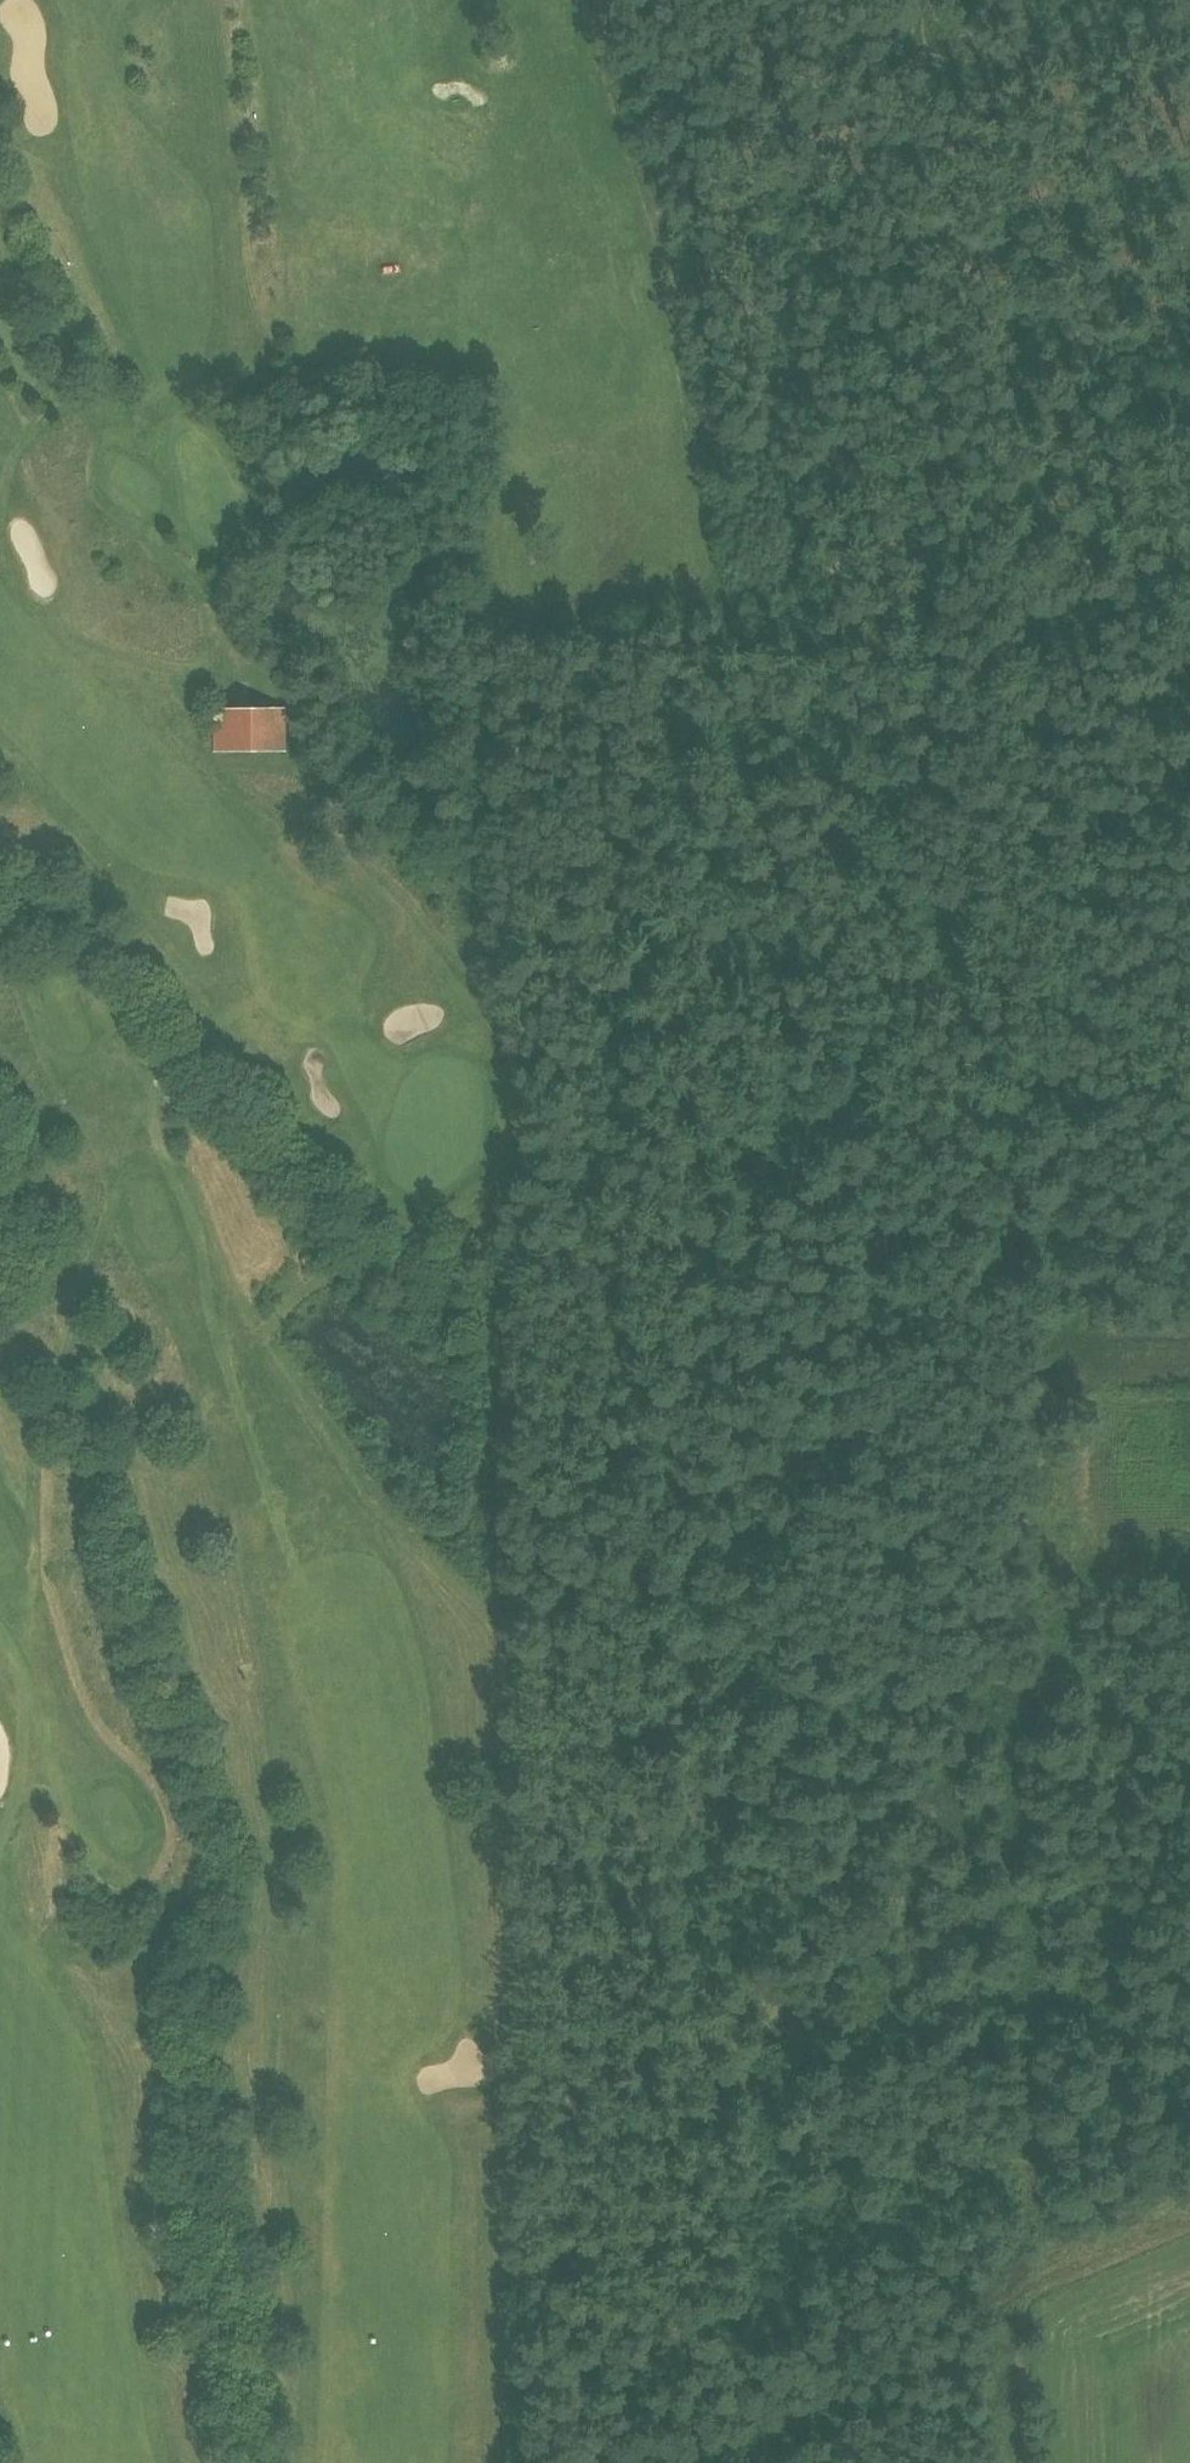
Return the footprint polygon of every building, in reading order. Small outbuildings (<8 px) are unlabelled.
[(287,707),(215,708),(215,752),(288,750),(287,707)]
